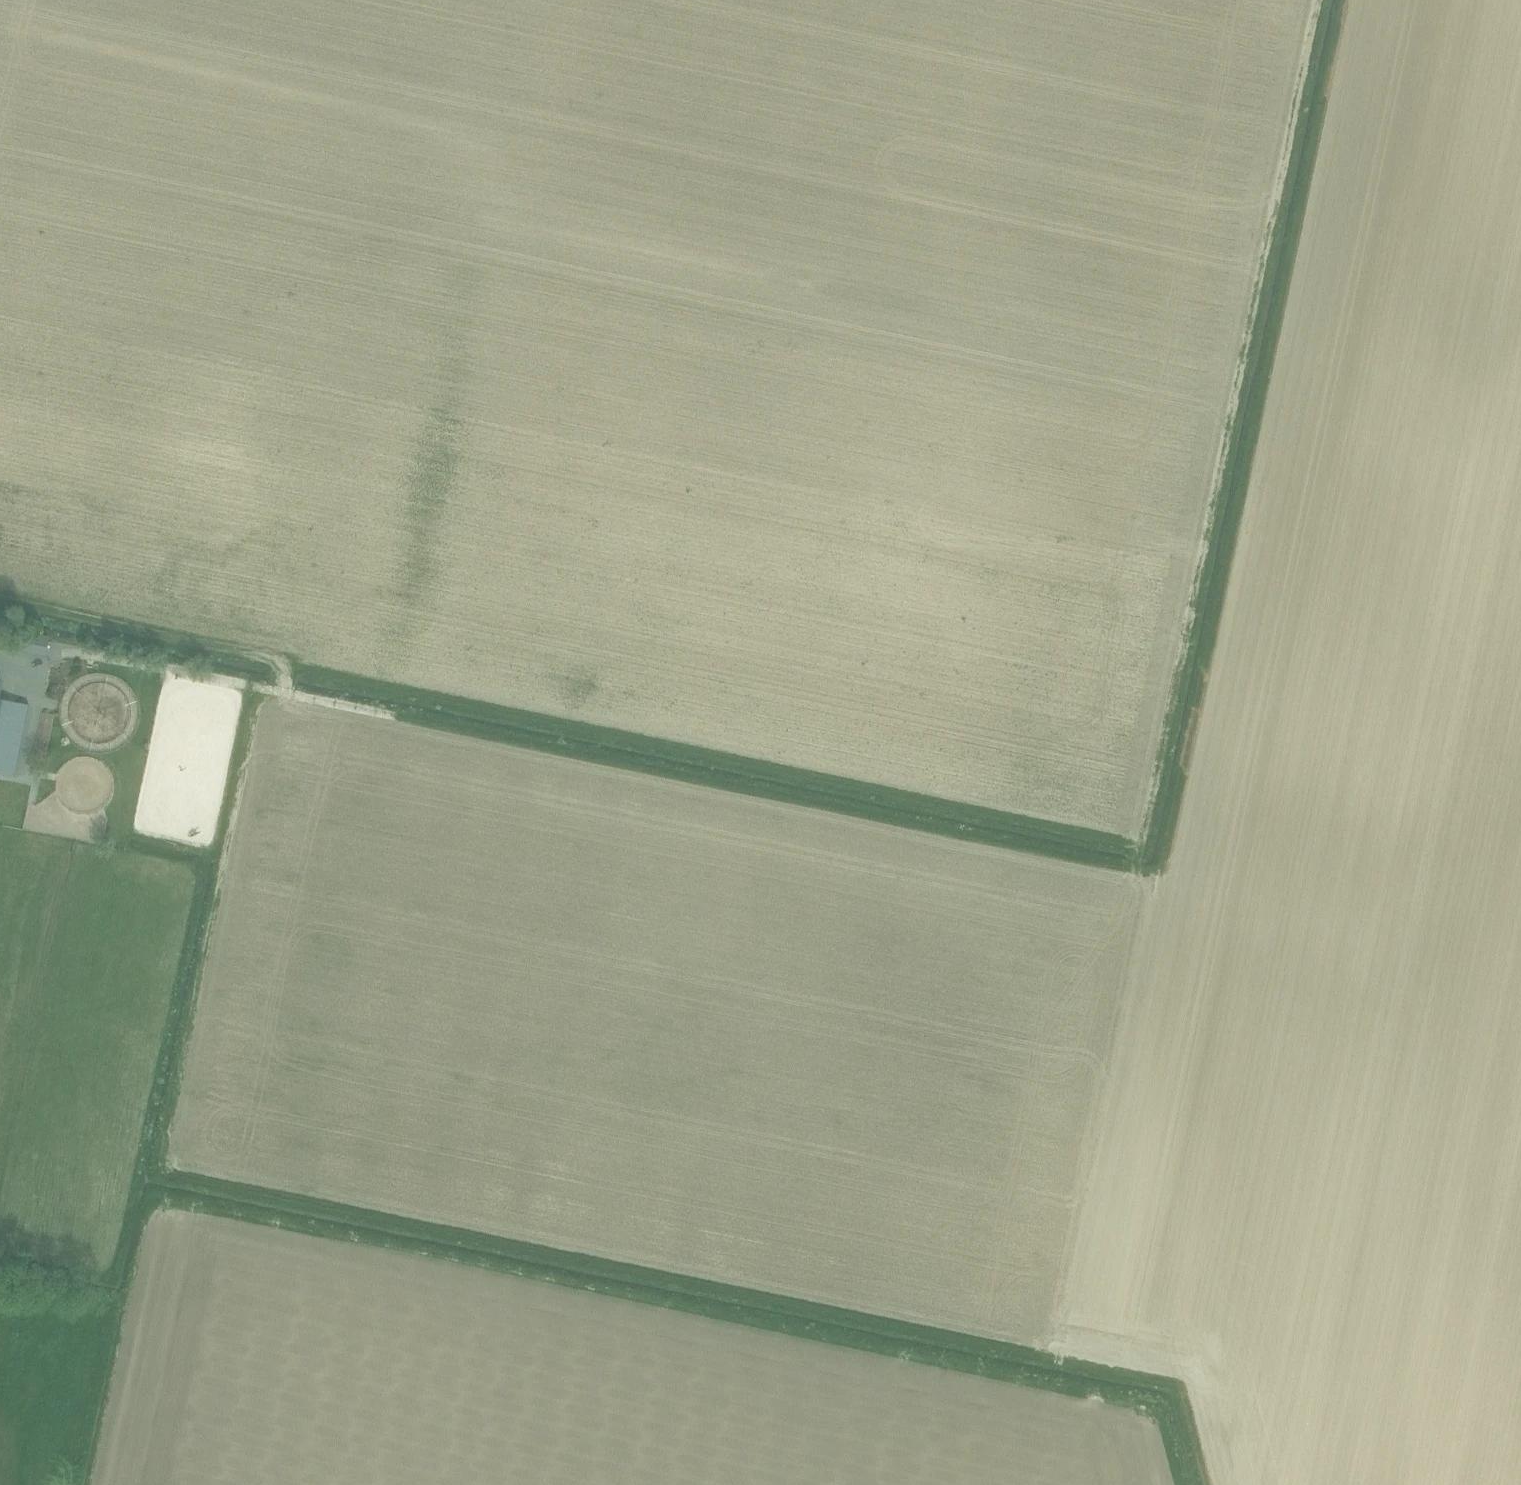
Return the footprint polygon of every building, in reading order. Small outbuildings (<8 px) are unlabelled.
[(1,696),(4,679),(0,678),(0,772),(15,775),(31,702),(1,696)]
